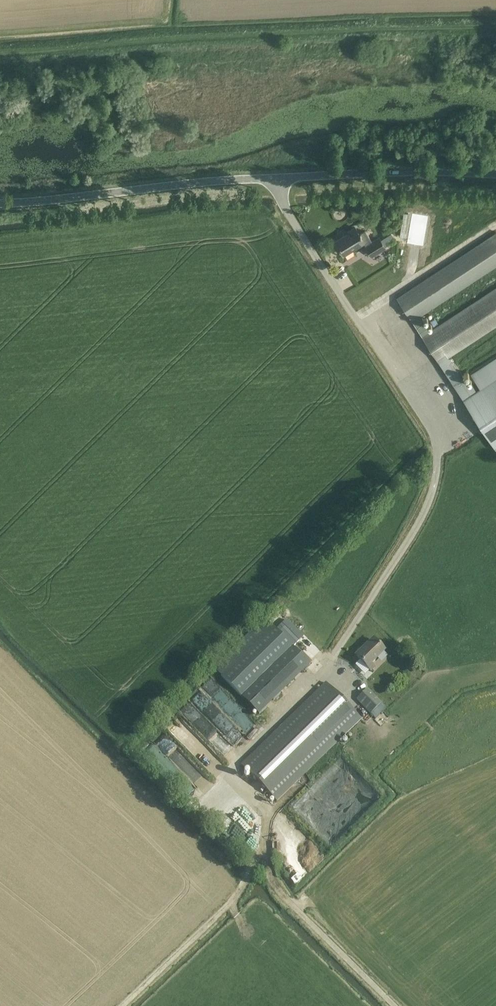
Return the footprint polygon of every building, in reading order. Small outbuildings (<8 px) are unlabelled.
[(365,246),(371,257),(385,247),(379,236),(371,241),(365,230),(359,233),(355,226),(346,232),(347,233),(335,241),(343,254),(364,242),(366,245),(365,246)] [(494,450),(495,449),(495,357),(470,374),(480,388),(476,390),(472,384),(466,388),(448,358),(495,326),(495,287),(430,330),(421,316),(495,266),(495,231),(396,297),(412,321),(422,336),(494,450)] [(213,668),(259,715),(310,665),(264,618),(213,668)] [(355,656),(370,671),(374,667),(371,664),(385,651),(373,639),(355,656)] [(326,682),(241,765),(277,802),(361,719),(326,682)] [(368,688),(356,699),(374,719),(387,708),(368,688)]
